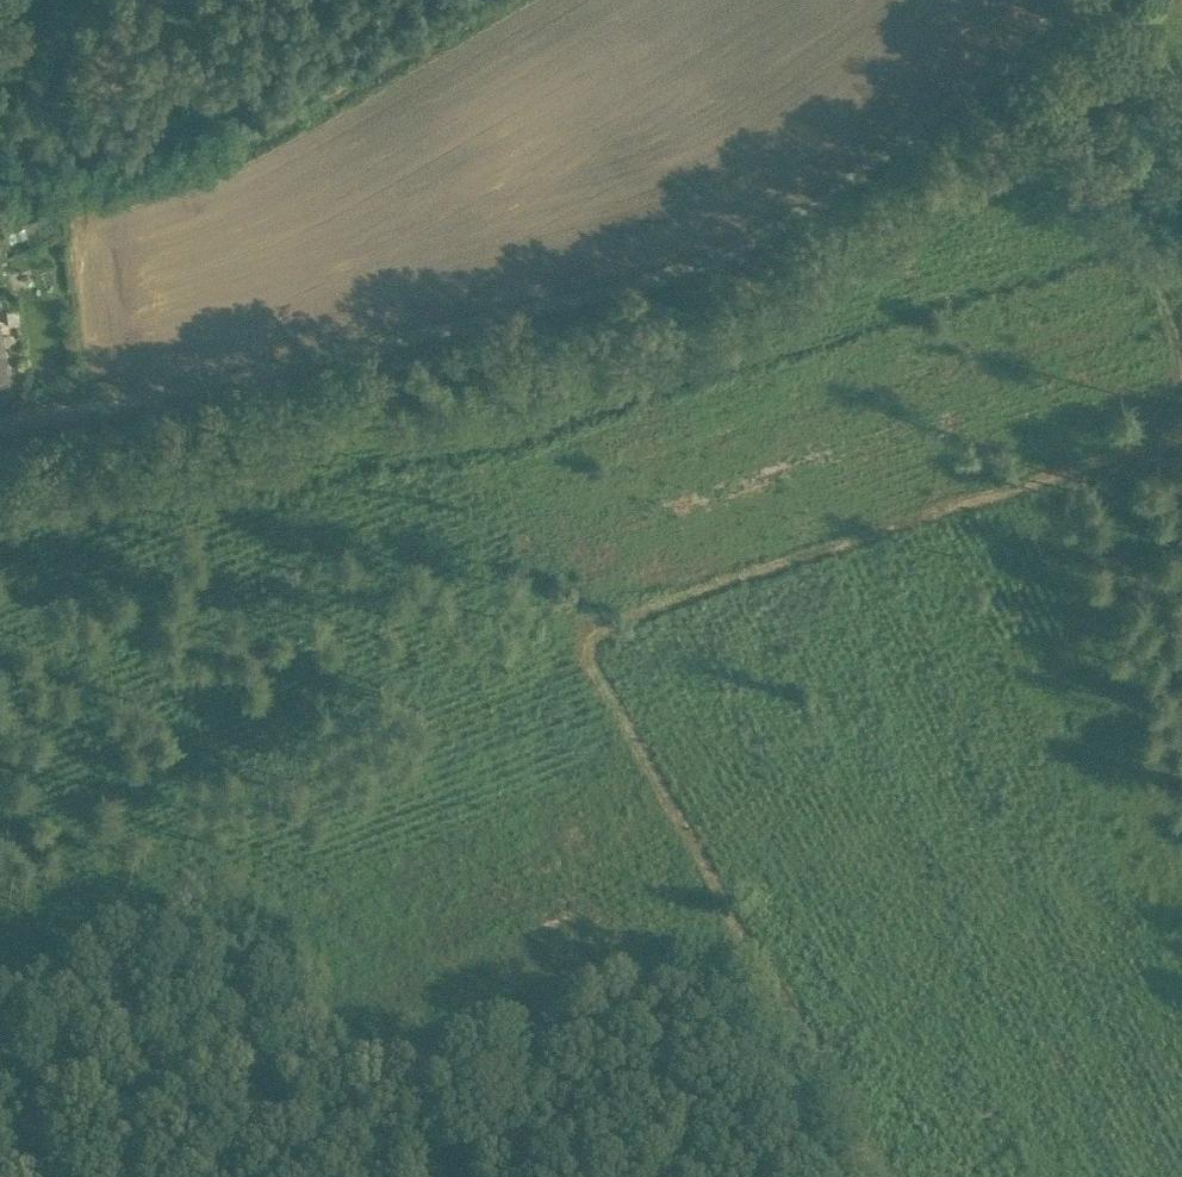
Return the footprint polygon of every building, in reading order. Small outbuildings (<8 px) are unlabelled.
[(11,255),(5,235),(0,237),(0,259),(11,255)]
